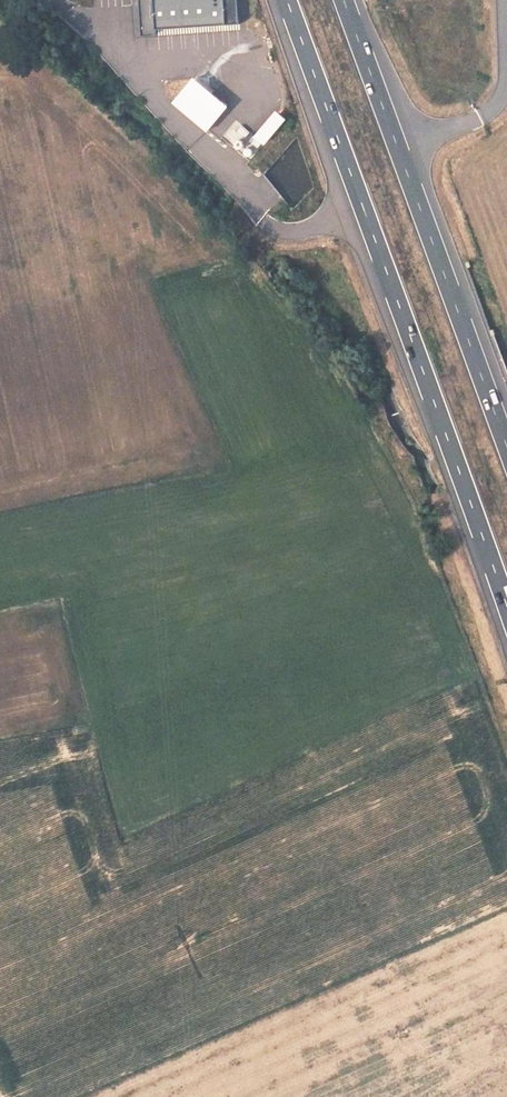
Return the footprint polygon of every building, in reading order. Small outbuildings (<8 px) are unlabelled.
[(238,0),(140,0),(142,36),(153,35),(155,34),(156,33),(156,30),(240,24),(238,0)] [(195,80),(176,102),(209,130),(228,107),(195,80)] [(285,119),(279,114),(259,137),(265,143),(285,119)]
